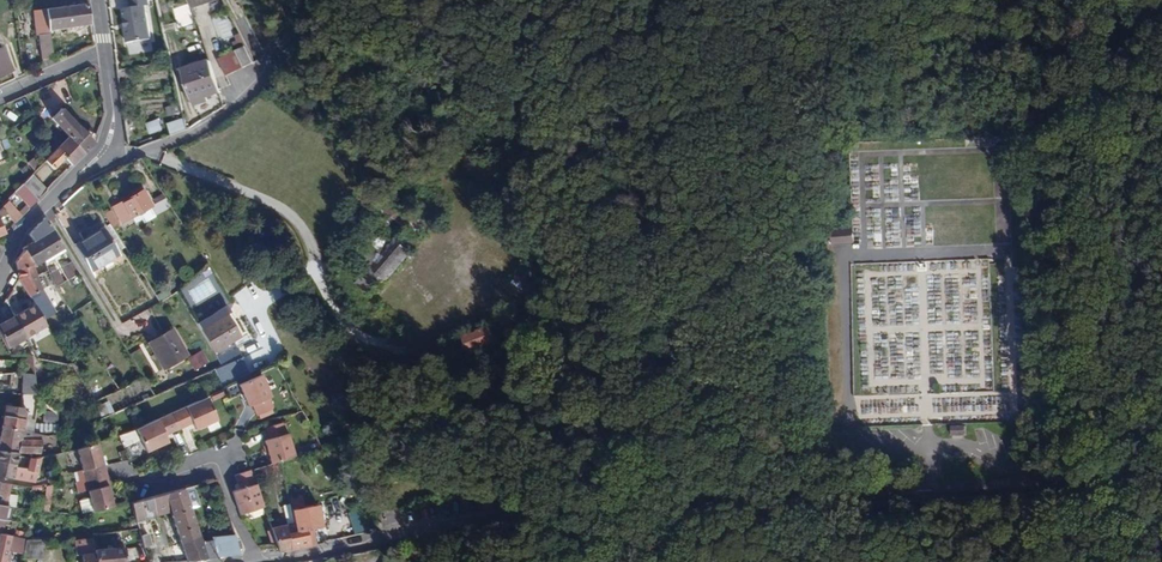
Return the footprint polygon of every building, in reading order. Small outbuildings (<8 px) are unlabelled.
[(119,8),(125,54),(152,51),(145,0),(127,0),(128,6),(119,8)] [(50,30),(91,24),(88,2),(33,10),(36,35),(39,35),(42,59),(53,57),(50,30)] [(265,56),(268,61),(279,46),(273,43),(265,56)] [(227,76),(254,62),(246,46),(219,59),(227,76)] [(0,47),(0,74),(11,69),(2,47),(0,47)] [(211,94),(220,91),(209,61),(181,70),(191,101),(206,96),(205,93),(210,91),(211,94)] [(206,96),(191,101),(193,106),(208,101),(206,96)] [(68,136),(84,152),(94,141),(83,131),(85,129),(82,125),(79,127),(61,107),(51,117),(68,136)] [(168,124),(173,135),(187,129),(185,118),(168,124)] [(145,123),(148,134),(162,130),(158,119),(145,123)] [(83,131),(94,141),(97,134),(85,129),(83,131)] [(65,157),(71,165),(84,152),(68,136),(44,160),(53,169),(65,157)] [(27,161),(34,170),(39,165),(32,157),(27,161)] [(22,183),(37,200),(47,190),(32,173),(22,183)] [(16,189),(31,206),(37,200),(22,183),(16,189)] [(127,199),(111,208),(120,222),(137,214),(143,223),(154,216),(149,206),(150,205),(142,191),(139,192),(136,187),(123,194),(127,199)] [(165,197),(160,192),(151,198),(154,203),(165,197)] [(6,213),(14,223),(22,215),(7,199),(0,206),(0,216),(6,213)] [(404,204),(400,209),(391,218),(387,215),(362,243),(366,247),(369,243),(381,254),(369,267),(369,271),(357,284),(369,295),(381,282),(386,280),(412,253),(397,238),(407,225),(418,235),(431,215),(423,206),(415,215),(404,204)] [(110,211),(103,215),(109,224),(111,228),(118,223),(110,211)] [(65,251),(44,217),(27,234),(32,242),(42,260),(44,264),(50,260),(47,257),(58,250),(61,253),(65,251)] [(111,228),(109,224),(106,225),(112,236),(115,234),(111,228)] [(83,239),(73,245),(89,271),(118,253),(102,227),(94,232),(91,236),(92,239),(87,241),(83,239)] [(119,248),(124,247),(115,234),(112,236),(119,248)] [(42,260),(32,242),(21,247),(22,249),(15,262),(16,269),(22,268),(32,266),(42,260)] [(358,256),(369,267),(381,254),(369,243),(366,247),(358,256)] [(50,260),(61,253),(58,250),(47,257),(50,260)] [(516,260),(503,278),(526,295),(539,277),(532,272),(535,267),(528,261),(524,265),(516,260)] [(65,281),(78,273),(72,262),(58,269),(65,281)] [(22,268),(16,269),(17,278),(33,303),(34,305),(45,298),(42,289),(36,275),(32,266),(22,268)] [(65,281),(58,269),(48,274),(53,284),(55,287),(65,281)] [(36,275),(42,289),(53,284),(48,274),(47,271),(36,275)] [(155,297),(158,302),(167,297),(164,292),(155,297)] [(34,305),(33,303),(29,305),(29,308),(13,316),(26,337),(47,325),(34,305)] [(218,319),(201,330),(213,353),(241,336),(227,315),(229,311),(225,306),(215,313),(218,319)] [(13,316),(0,323),(0,335),(7,348),(26,337),(13,316)] [(463,337),(468,351),(480,347),(483,356),(498,351),(495,341),(497,340),(491,326),(463,337)] [(150,341),(166,368),(187,356),(171,329),(150,341)] [(446,360),(468,351),(463,337),(442,345),(446,360)] [(273,358),(265,347),(245,356),(255,375),(277,365),(273,358)] [(229,363),(241,357),(236,348),(216,358),(219,363),(228,359),(229,363)] [(199,353),(188,359),(195,370),(205,364),(199,353)] [(26,385),(35,385),(34,375),(22,373),(22,382),(26,382),(26,385)] [(258,415),(271,409),(273,407),(268,398),(270,396),(260,374),(238,384),(248,406),(251,405),(256,416),(258,415)] [(36,395),(35,385),(26,385),(26,382),(22,382),(22,393),(36,395)] [(95,401),(118,390),(114,382),(90,394),(95,401)] [(38,395),(36,395),(22,393),(21,408),(6,407),(1,428),(22,430),(33,432),(38,395)] [(217,419),(206,397),(171,413),(178,429),(187,425),(184,418),(189,416),(191,423),(194,430),(217,419)] [(95,406),(101,418),(113,412),(107,400),(95,406)] [(400,415),(405,421),(414,412),(409,406),(400,415)] [(272,412),(271,409),(258,415),(259,419),(272,412)] [(138,428),(135,429),(146,452),(168,442),(165,435),(162,429),(166,427),(169,433),(178,429),(171,413),(138,428)] [(280,461),(295,458),(288,433),(285,433),(281,422),(263,428),(267,439),(264,440),(271,464),(280,461)] [(39,423),(39,432),(55,432),(55,424),(39,423)] [(964,425),(952,426),(953,435),(965,434),(964,425)] [(40,453),(42,436),(33,432),(22,430),(1,428),(0,436),(0,451),(18,452),(40,453)] [(84,480),(107,474),(104,465),(104,464),(102,464),(96,443),(77,449),(84,480)] [(15,466),(17,456),(18,452),(0,451),(0,462),(15,466)] [(39,457),(30,458),(27,468),(15,466),(0,462),(0,476),(35,482),(36,471),(39,457)] [(280,461),(271,464),(273,473),(282,470),(280,461)] [(271,464),(250,469),(253,478),(273,473),(271,464)] [(232,491),(239,514),(263,507),(253,478),(250,469),(234,475),(238,485),(245,483),(246,487),(239,489),(232,491)] [(110,485),(110,483),(107,474),(84,480),(90,499),(90,501),(93,512),(114,506),(109,486),(110,485)] [(0,484),(0,505),(6,506),(9,485),(0,484)] [(191,510),(184,488),(151,496),(156,516),(171,512),(172,515),(191,510)] [(156,516),(151,496),(139,500),(145,519),(156,516)] [(139,500),(138,500),(130,502),(130,503),(135,521),(145,519),(139,500)] [(83,514),(93,512),(90,501),(84,502),(84,501),(79,502),(78,504),(79,509),(82,508),(83,514)] [(287,524),(294,523),(291,509),(290,504),(284,506),(287,524)] [(288,535),(291,550),(309,546),(306,530),(308,528),(304,507),(291,509),(294,523),(296,533),(288,535)] [(172,515),(181,542),(199,537),(191,510),(172,515)] [(360,510),(349,514),(355,535),(369,530),(367,520),(360,510)] [(277,548),(278,551),(291,550),(288,535),(296,533),(294,523),(287,524),(270,528),(277,548)] [(306,530),(309,546),(316,544),(312,528),(308,528),(306,530)] [(23,531),(15,529),(13,535),(21,538),(23,531)] [(6,550),(9,534),(1,533),(0,533),(0,561),(4,561),(6,550)] [(140,535),(144,547),(151,545),(147,533),(140,535)] [(13,535),(9,534),(6,550),(10,551),(23,552),(25,539),(21,538),(13,535)] [(213,545),(216,558),(242,555),(235,535),(212,542),(213,545)] [(181,542),(188,561),(206,559),(202,545),(201,540),(199,537),(181,542)] [(23,552),(22,558),(34,558),(34,538),(25,539),(23,552)] [(34,538),(34,558),(44,558),(44,538),(34,538)] [(82,561),(96,561),(95,550),(93,540),(83,541),(85,553),(81,554),(82,561)] [(202,545),(206,559),(216,558),(213,545),(207,546),(205,544),(202,545)] [(125,547),(95,550),(96,561),(126,561),(125,547)]
